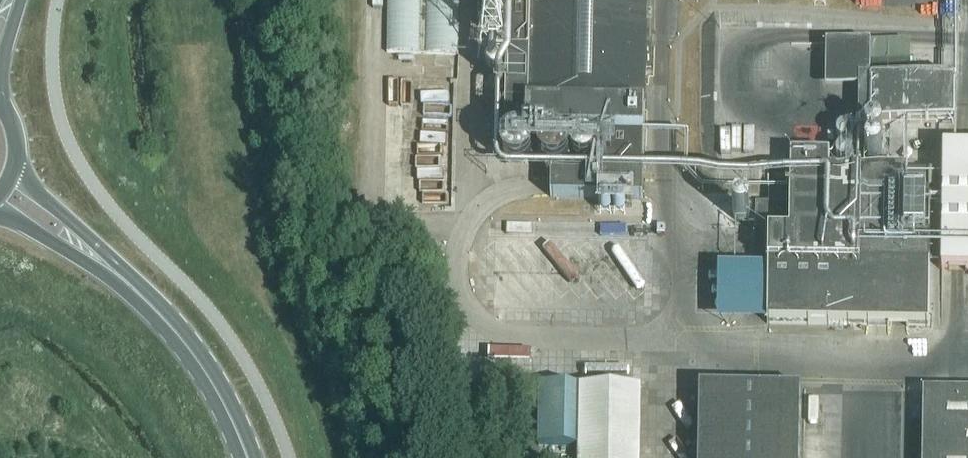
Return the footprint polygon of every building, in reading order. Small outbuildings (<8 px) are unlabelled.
[(387,51),(456,52),(457,0),(388,0),(387,51)] [(640,166),(642,68),(649,68),(649,48),(642,48),(643,0),(477,0),(477,22),(505,22),(503,132),(601,134),(600,165),(597,165),(597,175),(549,174),(548,196),(640,197),(641,166),(640,166)] [(858,79),(856,119),(858,119),(858,125),(873,126),(873,130),(936,131),(936,122),(951,122),(952,81),(868,79),(868,46),(825,46),(825,79),(858,79)] [(943,147),(940,270),(967,271),(967,148),(943,147)] [(766,323),(927,325),(929,202),(935,202),(935,171),(829,170),(829,153),(791,152),(791,169),(769,168),(769,203),(755,202),(754,264),(767,264),(766,323)] [(538,384),(537,446),(577,447),(577,457),(639,457),(641,386),(538,384)] [(697,457),(797,457),(798,387),(698,386),(697,457)] [(921,390),(920,457),(967,457),(967,390),(921,390)]
